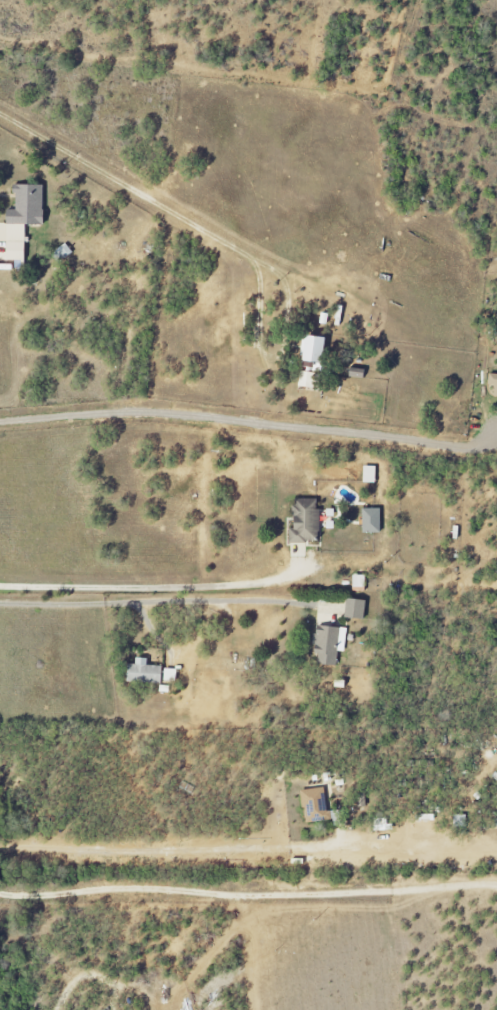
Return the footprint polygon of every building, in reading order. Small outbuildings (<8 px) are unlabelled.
[(44,186),(15,186),(15,211),(8,211),(8,224),(1,224),(0,242),(7,242),(7,261),(26,261),(26,225),(43,226),(44,186)] [(328,337),(308,335),(305,361),(315,362),(314,371),(323,372),(328,337)] [(299,387),(318,389),(319,374),(301,372),(299,387)] [(489,375),(488,385),(495,386),(494,397),(496,397),(496,375),(489,375)] [(376,467),(364,467),(364,483),(376,484),(376,467)] [(290,544),(320,544),(320,499),(294,499),(294,529),(290,529),(290,544)] [(381,510),(363,509),(363,533),(381,533),(381,510)] [(353,592),(366,592),(366,576),(354,575),(353,592)] [(365,620),(367,601),(347,599),(345,618),(365,620)] [(346,629),(320,626),(319,634),(313,633),(312,645),(316,646),(315,656),(318,656),(317,664),(337,666),(339,650),(344,651),(346,629)] [(163,667),(148,666),(148,659),(137,658),(136,665),(129,664),(128,683),(162,684),(163,667)] [(177,669),(165,669),(165,681),(177,682),(177,669)] [(305,823),(332,821),(332,826),(345,825),(343,810),(327,812),(325,789),(302,791),(305,823)]
